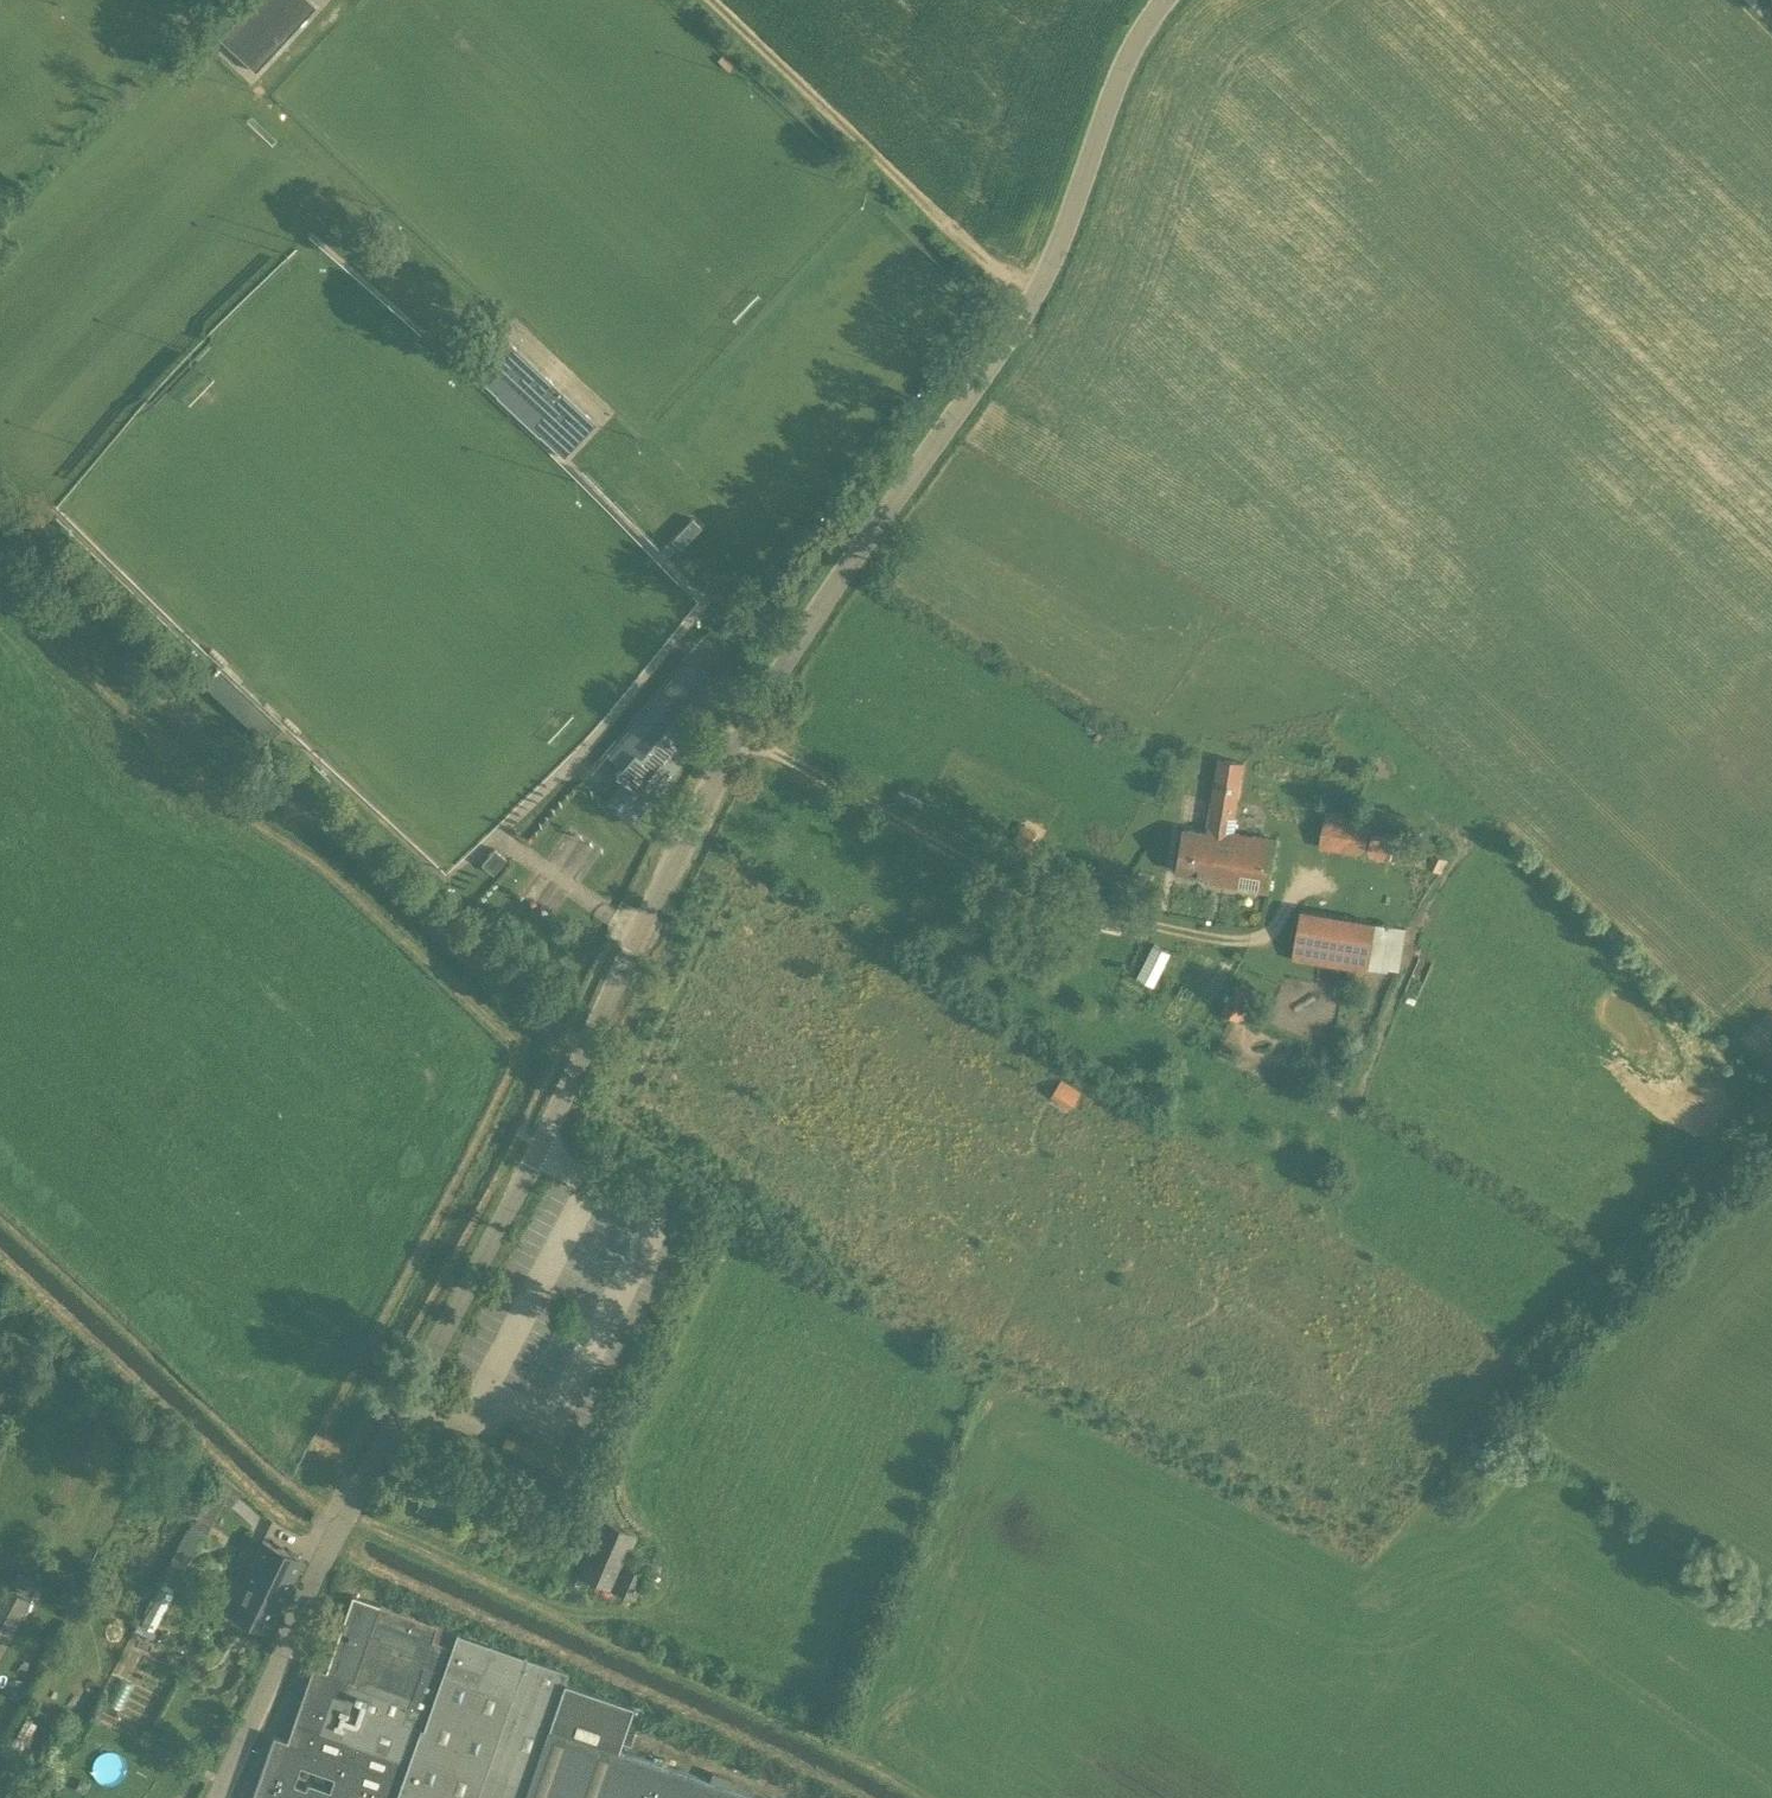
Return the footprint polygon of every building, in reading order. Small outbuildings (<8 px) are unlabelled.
[(305,0),(254,0),(219,38),(255,71),(280,45),(271,36),(305,0)] [(692,518),(671,539),(680,548),(701,527),(692,518)] [(727,691),(690,657),(609,753),(624,766),(598,798),(631,826),(683,762),(674,753),(727,691)] [(1217,758),(1206,827),(1205,832),(1184,828),(1177,870),(1209,876),(1208,881),(1267,891),(1276,839),(1232,831),(1244,762),(1217,758)] [(1369,852),(1372,833),(1321,826),(1318,845),(1369,852)] [(480,863),(492,873),(505,858),(493,848),(480,863)] [(1367,972),(1368,968),(1388,971),(1388,969),(1400,971),(1407,928),(1375,922),(1375,921),(1301,908),(1292,960),(1367,972)] [(1156,940),(1139,976),(1157,984),(1174,949),(1156,940)] [(1238,1020),(1253,995),(1236,985),(1221,1010),(1238,1020)] [(219,1470),(189,1525),(188,1525),(158,1581),(173,1588),(202,1531),(205,1533),(222,1500),(231,1505),(242,1493),(231,1483),(219,1470)] [(623,1564),(636,1534),(600,1518),(576,1574),(634,1599),(645,1574),(623,1564)] [(261,1540),(241,1583),(229,1577),(216,1602),(228,1608),(227,1611),(267,1630),(301,1559),(261,1540)] [(30,1600),(3,1586),(0,1592),(0,1657),(30,1600)] [(153,1631),(172,1593),(160,1587),(141,1624),(153,1631)] [(629,1742),(642,1706),(563,1679),(566,1669),(455,1631),(455,1630),(351,1594),(325,1670),(312,1665),(286,1740),(272,1735),(250,1797),(762,1797),(616,1747),(619,1739),(629,1742)]
